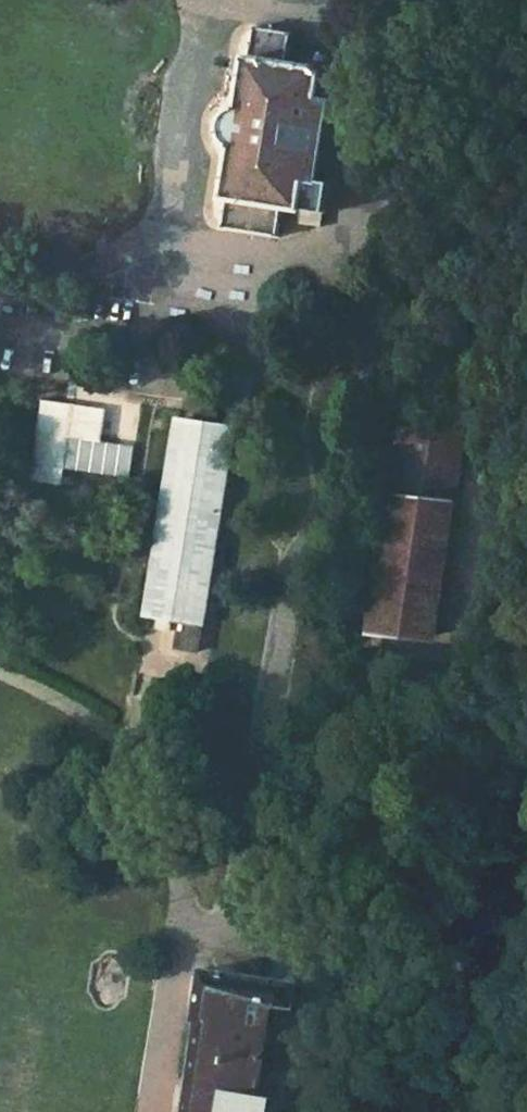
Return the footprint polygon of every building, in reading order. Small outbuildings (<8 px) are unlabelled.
[(229,197),(224,226),(278,237),(284,207),(303,210),(307,181),(319,183),(332,100),(321,98),(325,69),(291,63),(295,34),(257,27),(252,56),(250,56),(241,110),(235,110),(232,110),(227,113),(223,117),(220,122),(219,128),(220,133),(223,139),(227,143),(232,145),(235,146),(226,197),(229,197)] [(101,441),(104,407),(42,400),(35,468),(129,478),(133,444),(101,441)] [(198,652),(234,429),(217,426),(219,416),(200,413),(198,423),(181,421),(149,615),(181,619),(176,648),(198,652)] [(435,440),(405,435),(402,456),(431,461),(435,440)] [(434,636),(450,507),(396,500),(379,629),(434,636)] [(207,968),(184,1111),(260,1111),(278,1005),(296,1008),(301,984),(207,968)]
